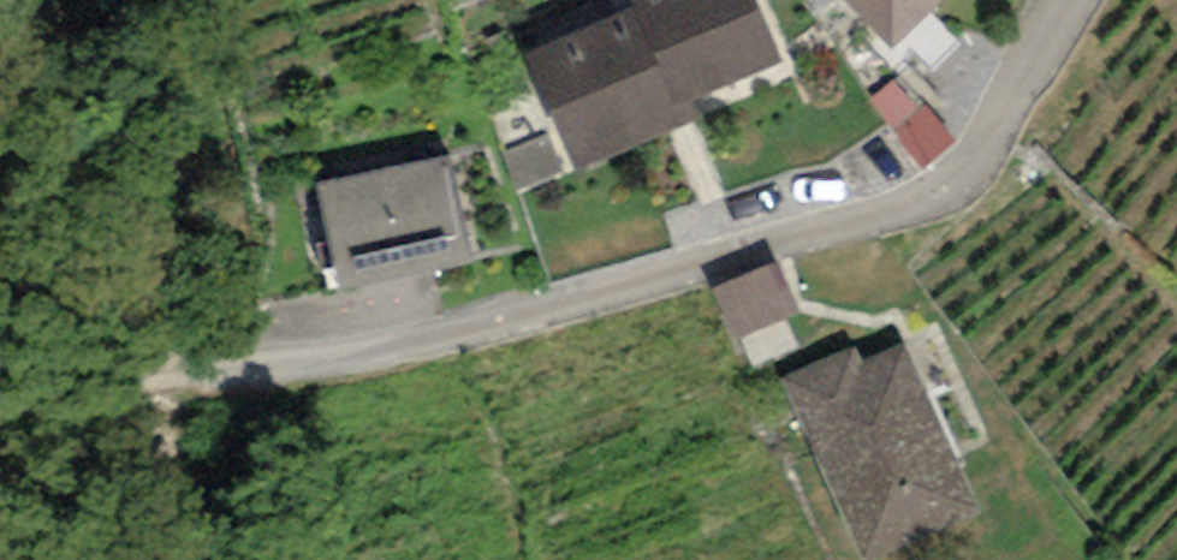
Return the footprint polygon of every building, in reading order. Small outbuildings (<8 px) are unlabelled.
[(523,54),(571,172),(696,122),(688,101),(780,64),(754,0),(631,0),(635,9),(523,54)] [(894,49),(945,0),(846,0),(894,49)] [(920,116),(896,83),(872,100),(921,169),(955,145),(930,109),(920,116)] [(317,182),(341,293),(475,264),(450,153),(317,182)] [(778,262),(712,289),(734,342),(800,315),(778,262)] [(860,346),(778,378),(857,555),(980,508),(907,346),(866,360),(860,346)]
